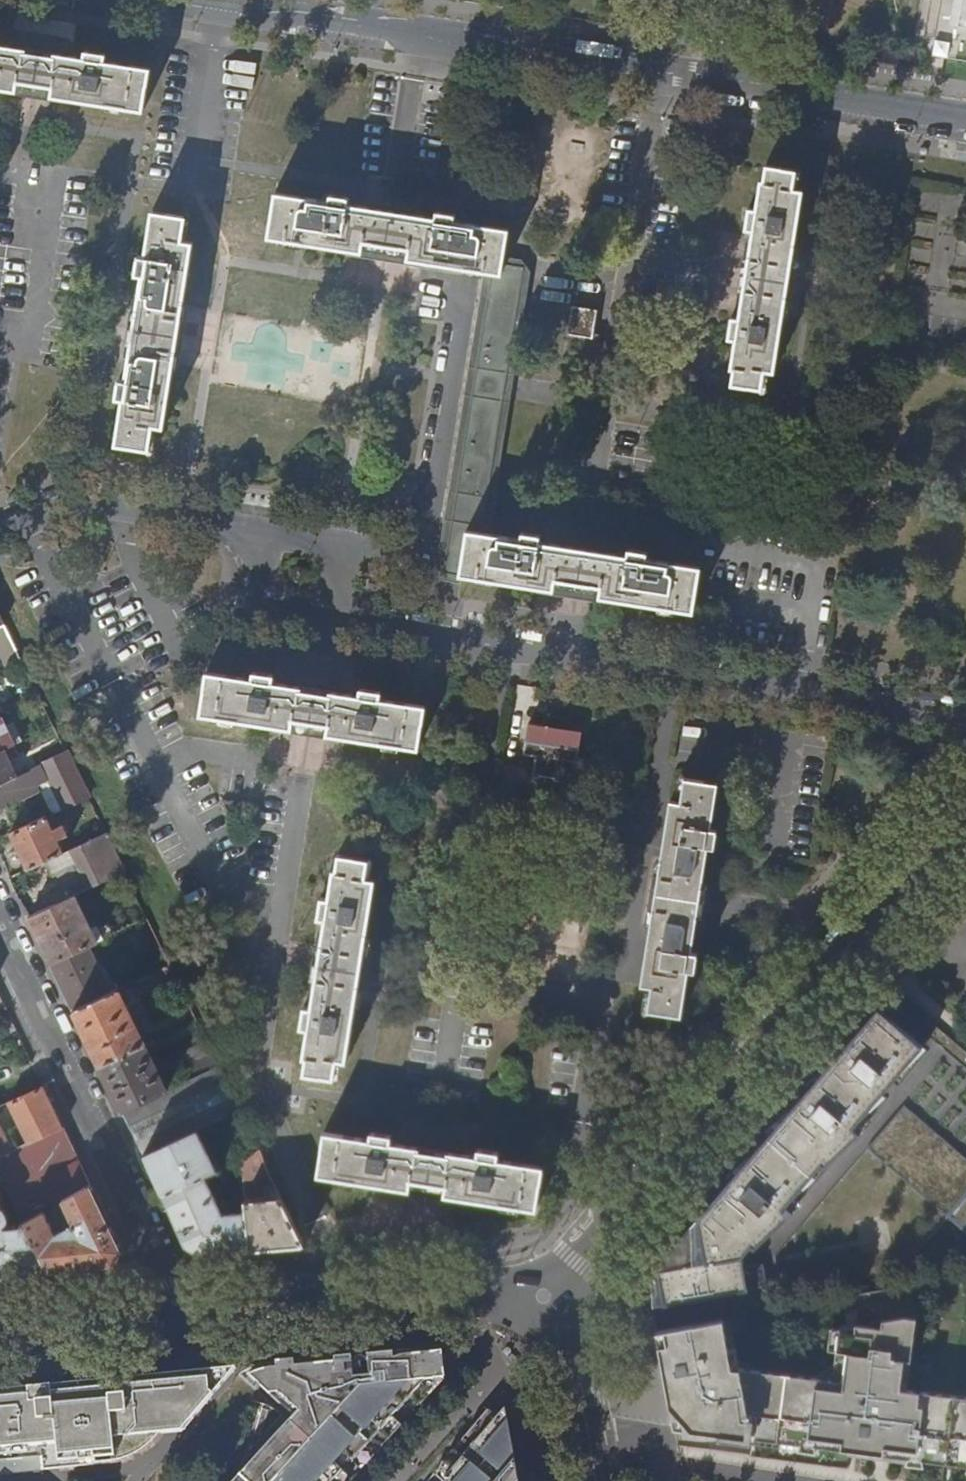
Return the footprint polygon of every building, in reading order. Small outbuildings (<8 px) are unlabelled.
[(950,24),(945,58),(965,62),(965,28),(950,24)] [(55,55),(55,60),(40,58),(25,56),(26,50),(0,46),(0,89),(17,92),(19,82),(36,85),(53,87),(52,98),(142,112),(149,70),(104,63),(105,57),(84,54),(84,60),(55,55)] [(55,60),(55,55),(42,53),(26,50),(25,56),(40,58),(55,60)] [(34,95),(52,98),(53,87),(36,85),(19,82),(17,92),(34,95)] [(793,189),(796,170),(766,166),(763,182),(758,181),(754,210),(748,210),(745,230),(751,232),(745,271),(738,320),(731,319),(729,338),(735,339),(731,369),(735,369),(733,385),(762,389),(765,371),(773,372),(788,279),(802,193),(793,189)] [(500,276),(502,266),(508,231),(454,223),(455,216),(436,213),(435,219),(393,213),(346,206),(347,199),(330,197),(329,202),(276,194),(269,240),(362,254),(382,258),(402,261),(492,275),(500,276)] [(134,335),(126,381),(120,381),(117,399),(123,401),(116,446),(149,450),(152,426),(165,428),(175,358),(178,342),(181,321),(192,244),(183,242),(185,218),(153,213),(145,259),(138,258),(137,276),(143,278),(134,335)] [(500,276),(492,275),(490,286),(484,326),(477,367),(475,382),(470,411),(464,450),(456,500),(454,510),(451,529),(482,534),(485,515),(505,388),(523,269),(502,266),(500,276)] [(540,299),(539,329),(563,330),(564,300),(540,299)] [(570,331),(594,335),(597,311),(573,307),(570,331)] [(591,353),(594,335),(570,331),(567,350),(591,353)] [(482,534),(451,529),(446,563),(444,574),(518,586),(557,592),(573,594),(592,597),(693,613),(700,569),(646,561),(647,554),(628,551),(627,557),(581,549),(539,543),(540,535),(522,533),(521,540),(482,534)] [(5,623),(0,625),(0,651),(10,671),(25,664),(5,623)] [(329,725),(329,735),(418,750),(424,709),(380,701),(381,694),(359,691),(358,697),(330,693),(329,698),(315,696),(299,694),(300,689),(271,684),(272,677),(253,674),(251,681),(205,674),(199,714),(291,729),(292,719),(310,722),(329,725)] [(329,698),(330,693),(317,691),(300,689),(299,694),(315,696),(329,698)] [(2,717),(0,718),(0,751),(4,749),(15,744),(2,717)] [(309,732),(329,735),(329,725),(310,722),(292,719),(291,729),(309,732)] [(523,770),(500,766),(498,781),(538,788),(540,779),(561,782),(565,761),(577,763),(582,732),(529,723),(524,754),(536,756),(532,777),(523,776),(523,770)] [(4,749),(0,751),(0,783),(16,775),(4,749)] [(90,797),(67,751),(37,765),(32,767),(40,784),(51,779),(65,808),(90,797)] [(40,793),(28,770),(16,775),(0,783),(0,811),(40,793)] [(53,814),(65,808),(51,779),(40,784),(53,814)] [(685,780),(681,804),(671,802),(658,885),(641,986),(652,989),(648,1010),(680,1015),(688,971),(695,972),(698,955),(690,953),(701,892),(709,848),(714,849),(717,830),(711,829),(718,784),(685,780)] [(56,819),(53,814),(13,833),(30,868),(52,858),(65,852),(60,840),(68,837),(69,833),(66,825),(62,825),(55,828),(51,821),(56,819)] [(126,872),(107,832),(65,852),(68,860),(75,856),(78,861),(57,870),(66,888),(86,879),(90,888),(126,872)] [(68,860),(65,852),(52,858),(57,870),(78,861),(75,856),(68,860)] [(320,919),(327,919),(321,958),(312,1010),(305,1009),(302,1028),(309,1030),(304,1058),(308,1059),(305,1074),(333,1078),(336,1061),(346,1062),(362,964),(375,881),(366,879),(367,862),(341,857),(338,871),(335,871),(330,900),(322,899),(320,919)] [(76,895),(90,888),(86,879),(66,888),(70,898),(76,895)] [(88,947),(113,936),(108,925),(93,931),(76,895),(70,898),(30,916),(39,934),(48,954),(53,964),(88,947)] [(98,969),(88,947),(53,964),(64,988),(75,1010),(120,988),(117,983),(114,985),(105,967),(98,969)] [(146,1043),(120,988),(75,1010),(88,1038),(100,1064),(146,1043)] [(918,1048),(875,1011),(834,1059),(725,1187),(769,1223),(782,1207),(849,1129),(918,1048)] [(185,1036),(181,1026),(163,1035),(167,1044),(185,1036)] [(197,1077),(220,1066),(208,1041),(186,1052),(197,1077)] [(155,1063),(146,1043),(100,1064),(112,1089),(123,1111),(168,1090),(161,1075),(162,1074),(157,1063),(155,1063)] [(198,1130),(241,1110),(220,1066),(197,1077),(168,1090),(123,1111),(144,1155),(164,1146),(177,1140),(198,1130)] [(54,1105),(45,1085),(10,1101),(29,1144),(65,1127),(54,1105)] [(872,1148),(951,1213),(962,1200),(965,1196),(965,1133),(917,1093),(907,1105),(901,1100),(889,1115),(895,1119),(872,1148)] [(13,1151),(0,1121),(0,1156),(13,1151)] [(872,1148),(849,1129),(782,1207),(790,1213),(787,1217),(799,1227),(818,1208),(815,1204),(872,1148)] [(163,1195),(206,1175),(218,1170),(198,1130),(177,1140),(183,1151),(178,1154),(180,1158),(172,1161),(164,1146),(144,1155),(163,1195)] [(447,1187),(445,1196),(535,1211),(541,1168),(497,1161),(497,1154),(477,1150),(477,1157),(447,1153),(447,1157),(417,1152),(418,1149),(391,1144),(392,1137),(371,1135),(370,1141),(325,1134),(319,1176),(408,1190),(410,1181),(447,1187)] [(183,1151),(177,1140),(164,1146),(172,1161),(180,1158),(178,1154),(183,1151)] [(81,1160),(34,1181),(19,1148),(13,1151),(0,1156),(0,1173),(3,1179),(22,1221),(92,1184),(81,1160)] [(447,1157),(447,1153),(418,1149),(417,1152),(447,1157)] [(251,1250),(304,1245),(279,1197),(280,1195),(267,1171),(261,1151),(242,1159),(246,1202),(247,1211),(251,1250)] [(246,1202),(242,1159),(219,1169),(227,1193),(234,1191),(237,1204),(246,1202)] [(247,1250),(251,1250),(247,1211),(224,1213),(206,1175),(163,1195),(176,1223),(187,1247),(200,1254),(205,1254),(247,1250)] [(408,1190),(445,1196),(447,1187),(410,1181),(408,1190)] [(36,1245),(50,1270),(116,1264),(124,1251),(109,1220),(92,1184),(22,1221),(26,1227),(36,1245)] [(769,1223),(725,1187),(657,1265),(649,1293),(652,1309),(652,1294),(659,1267),(708,1211),(712,1214),(716,1210),(754,1241),(765,1228),(783,1243),(799,1227),(787,1217),(790,1213),(782,1207),(769,1223)] [(951,1213),(965,1226),(965,1196),(962,1200),(951,1213)] [(26,1227),(10,1227),(8,1222),(9,1217),(0,1201),(0,1248),(36,1245),(26,1227)] [(652,1294),(652,1309),(767,1288),(765,1281),(763,1267),(743,1269),(741,1256),(754,1241),(716,1210),(712,1214),(708,1211),(659,1267),(652,1294)] [(763,1267),(765,1281),(794,1275),(754,1241),(741,1256),(743,1269),(763,1267)] [(50,1270),(36,1245),(0,1248),(0,1274),(25,1272),(50,1270)] [(247,1264),(247,1250),(205,1254),(206,1268),(247,1264)] [(674,1429),(795,1448),(792,1454),(815,1457),(814,1451),(897,1464),(894,1470),(917,1474),(916,1467),(962,1474),(959,1480),(961,1480),(965,1480),(965,1396),(907,1387),(918,1319),(912,1288),(830,1303),(836,1336),(832,1364),(820,1373),(730,1359),(724,1323),(657,1335),(674,1429)] [(441,1354),(441,1350),(381,1356),(381,1366),(382,1366),(384,1365),(396,1359),(406,1356),(418,1354),(430,1354),(441,1354)] [(352,1359),(258,1367),(252,1370),(281,1397),(321,1393),(301,1415),(300,1416),(363,1472),(402,1428),(393,1420),(412,1399),(420,1406),(443,1381),(441,1354),(430,1354),(418,1354),(406,1356),(396,1359),(384,1365),(382,1366),(382,1371),(377,1371),(375,1372),(374,1373),(369,1379),(360,1390),(354,1385),(352,1359)] [(376,1356),(366,1357),(368,1372),(375,1372),(378,1370),(380,1368),(382,1366),(381,1366),(381,1356),(376,1356)] [(240,1369),(133,1379),(134,1387),(188,1382),(199,1398),(166,1436),(182,1435),(189,1435),(245,1369),(240,1369)] [(281,1397),(252,1370),(246,1374),(292,1416),(296,1411),(281,1397)] [(47,1475),(47,1473),(118,1466),(135,1460),(148,1454),(156,1447),(166,1436),(199,1398),(188,1382),(134,1387),(133,1379),(0,1392),(0,1479),(47,1475)] [(281,1397),(296,1411),(301,1415),(321,1393),(281,1397)] [(494,1421),(505,1408),(498,1402),(487,1416),(494,1421)] [(518,1480),(505,1408),(494,1421),(487,1416),(442,1470),(452,1478),(450,1480),(518,1480)] [(296,1430),(251,1480),(354,1480),(296,1430)]
